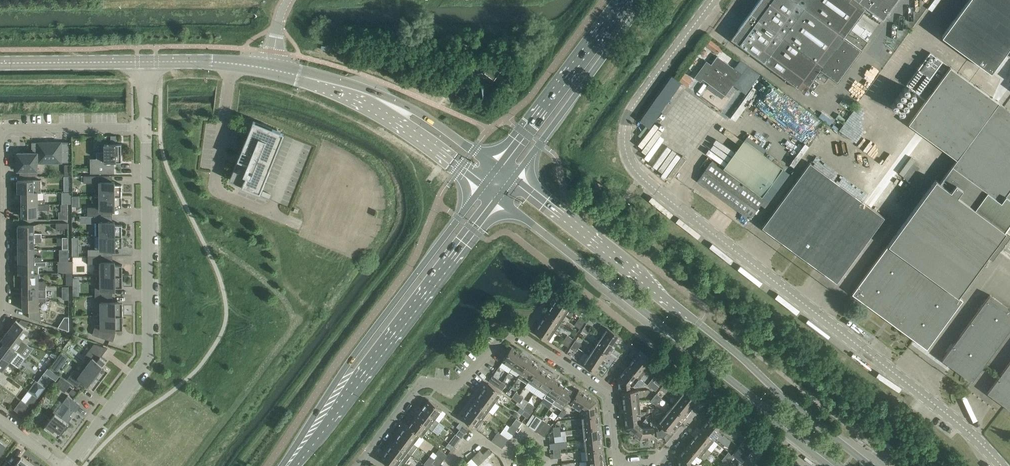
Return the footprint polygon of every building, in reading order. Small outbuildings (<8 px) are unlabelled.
[(731,38),(739,44),(804,93),(809,86),(814,89),(819,82),(814,78),(816,76),(825,83),(830,76),(837,82),(868,41),(860,35),(863,30),(821,0),(759,0),(731,38)] [(863,30),(865,28),(856,22),(867,7),(883,19),(898,0),(821,0),(863,30)] [(942,36),(991,72),(1009,47),(1009,0),(969,0),(942,36)] [(707,63),(694,79),(700,83),(703,79),(725,95),(742,73),(718,55),(711,65),(707,63)] [(495,60),(485,72),(495,80),(505,67),(495,60)] [(909,124),(957,159),(952,166),(946,175),(979,199),(980,200),(987,191),(1001,201),(1006,195),(1009,198),(1009,111),(951,67),(909,124)] [(750,68),(746,73),(752,78),(756,72),(750,68)] [(753,87),(731,117),(736,121),(758,90),(753,87)] [(283,132),(252,120),(229,180),(239,184),(239,186),(246,189),(247,187),(260,192),(283,132)] [(111,143),(104,143),(104,151),(97,152),(97,158),(90,158),(91,173),(103,173),(113,173),(113,161),(122,161),(122,143),(117,143),(116,135),(111,135),(111,143)] [(747,135),(744,139),(764,154),(767,149),(747,135)] [(744,139),(723,167),(762,196),(783,167),(764,154),(744,139)] [(18,162),(16,162),(16,169),(18,169),(18,170),(20,170),(20,175),(38,175),(38,170),(38,163),(62,163),(62,161),(70,161),(70,142),(32,142),(32,152),(18,152),(18,162)] [(704,172),(698,180),(750,219),(756,210),(765,199),(712,161),(704,172)] [(768,219),(762,227),(800,255),(848,189),(810,162),(768,219)] [(100,184),(100,196),(120,195),(120,192),(122,192),(122,184),(115,184),(115,181),(108,181),(108,175),(84,176),(84,181),(84,182),(95,182),(95,184),(100,184)] [(858,285),(852,293),(890,321),(979,199),(946,175),(940,182),(936,179),(858,285)] [(34,180),(18,180),(18,193),(22,193),(22,192),(34,192),(38,192),(41,192),(41,188),(41,180),(34,180)] [(848,189),(800,255),(837,282),(843,274),(885,217),(848,189)] [(890,321),(927,348),(963,299),(958,295),(1009,225),(1009,198),(1006,195),(1001,201),(987,191),(980,200),(890,321)] [(22,192),(22,193),(22,204),(45,204),(45,200),(38,200),(38,192),(34,192),(22,192)] [(72,195),(63,195),(63,203),(72,203),(72,200),(72,196),(72,195)] [(88,216),(95,216),(108,215),(108,209),(115,209),(115,207),(122,207),(122,199),(120,199),(120,195),(100,196),(100,207),(88,207),(88,216)] [(45,204),(22,204),(22,216),(38,216),(38,210),(50,210),(50,204),(45,204)] [(95,222),(95,236),(119,235),(119,232),(122,232),(122,224),(115,224),(115,221),(108,221),(108,215),(95,216),(86,216),(86,222),(95,222)] [(18,225),(18,237),(42,237),(42,233),(34,233),(34,225),(18,225)] [(88,254),(88,256),(108,255),(108,249),(115,249),(115,247),(123,247),(122,239),(119,239),(119,235),(95,236),(95,249),(84,249),(84,254),(88,254)] [(18,237),(19,249),(35,249),(34,242),(42,241),(42,237),(18,237)] [(19,249),(19,261),(42,261),(42,257),(35,257),(35,249),(19,249)] [(101,269),(101,276),(123,275),(123,264),(114,264),(114,261),(108,262),(108,255),(88,256),(88,264),(95,264),(95,269),(101,269)] [(19,274),(23,274),(23,273),(35,273),(39,273),(39,266),(46,265),(46,261),(42,261),(19,261),(19,274)] [(23,273),(23,274),(23,285),(46,285),(46,281),(39,281),(39,273),(35,273),(23,273)] [(95,283),(95,296),(109,296),(109,290),(116,289),(116,287),(123,287),(123,275),(101,276),(101,283),(95,283)] [(23,285),(23,297),(46,297),(46,285),(23,285)] [(942,360),(952,367),(972,381),(978,373),(1009,329),(1009,309),(990,294),(948,351),(942,360)] [(559,295),(553,304),(566,313),(573,304),(559,295)] [(101,302),(101,316),(123,315),(123,301),(109,301),(109,296),(95,296),(95,302),(101,302)] [(46,297),(23,297),(23,310),(29,310),(29,317),(41,321),(41,309),(39,309),(39,302),(46,302),(46,297)] [(553,304),(547,313),(560,322),(566,313),(553,304)] [(547,313),(541,322),(554,331),(560,322),(547,313)] [(123,315),(101,316),(101,324),(96,325),(92,334),(113,341),(115,335),(115,334),(115,329),(123,329),(123,315)] [(65,317),(58,327),(62,328),(69,330),(69,320),(69,316),(65,317)] [(16,320),(9,330),(27,344),(30,340),(24,336),(29,330),(16,320)] [(554,331),(541,322),(534,332),(548,341),(554,331)] [(608,327),(601,337),(615,346),(621,336),(608,327)] [(1,340),(5,342),(14,349),(15,349),(20,353),(27,344),(9,330),(1,340)] [(601,337),(595,346),(609,355),(615,346),(601,337)] [(0,348),(0,353),(16,365),(18,367),(26,357),(20,353),(18,351),(15,349),(14,349),(5,342),(0,348)] [(90,361),(85,367),(102,380),(109,370),(103,365),(107,361),(101,356),(108,348),(94,343),(84,357),(90,361)] [(595,346),(589,355),(603,364),(609,355),(595,346)] [(503,361),(512,367),(521,353),(512,347),(503,361)] [(641,350),(634,359),(647,369),(654,360),(641,350)] [(3,371),(8,364),(14,369),(16,365),(0,353),(0,369),(3,371)] [(512,367),(521,373),(530,359),(521,353),(512,367)] [(603,364),(589,355),(583,364),(597,373),(603,364)] [(521,373),(518,377),(527,383),(528,381),(530,379),(538,367),(538,368),(539,366),(530,359),(521,373)] [(634,359),(627,367),(636,375),(639,378),(647,369),(634,359)] [(987,393),(1006,406),(1009,409),(1009,362),(987,393)] [(102,380),(85,367),(81,373),(75,369),(68,379),(78,387),(83,381),(94,389),(102,380)] [(528,381),(538,387),(547,373),(538,368),(538,367),(530,379),(528,381)] [(636,375),(627,367),(618,379),(619,388),(630,387),(629,383),(636,375)] [(660,374),(657,378),(663,382),(665,378),(669,374),(664,369),(660,374)] [(37,381),(46,387),(53,378),(45,372),(38,381),(37,381)] [(538,387),(547,393),(556,379),(547,373),(538,387)] [(489,380),(498,387),(502,381),(493,375),(489,380)] [(55,384),(65,392),(71,384),(61,377),(55,384)] [(663,382),(657,378),(654,381),(660,386),(663,382)] [(544,397),(553,403),(565,385),(556,379),(547,393),(544,397)] [(36,380),(29,390),(38,397),(46,387),(37,381),(38,381),(36,380)] [(666,381),(664,385),(669,389),(672,385),(666,381)] [(489,383),(482,392),(495,402),(502,393),(489,383)] [(565,385),(553,403),(562,409),(565,405),(574,392),(565,385)] [(669,389),(664,385),(661,388),(666,393),(669,389)] [(686,389),(679,398),(692,408),(699,399),(686,389)] [(26,402),(26,403),(31,407),(38,397),(29,390),(22,399),(26,402)] [(580,410),(583,405),(588,396),(579,390),(570,403),(580,410)] [(622,392),(623,403),(640,401),(639,390),(622,392)] [(482,392),(475,401),(489,410),(495,402),(482,392)] [(657,393),(654,397),(659,401),(662,397),(657,393)] [(55,413),(44,427),(58,437),(69,423),(68,422),(72,416),(71,415),(79,403),(68,395),(63,402),(70,407),(62,418),(55,413)] [(586,407),(587,417),(598,416),(597,401),(588,396),(583,405),(586,407)] [(659,401),(654,397),(651,400),(656,405),(659,401)] [(679,398),(672,406),(685,416),(692,408),(679,398)] [(31,407),(26,403),(21,399),(14,409),(24,416),(31,407)] [(429,399),(422,408),(435,418),(442,409),(429,399)] [(475,401),(469,409),(482,419),(489,410),(475,401)] [(623,403),(625,414),(636,412),(636,413),(641,413),(640,401),(623,403)] [(528,402),(523,409),(525,410),(530,414),(533,410),(535,406),(528,402)] [(672,406),(666,414),(678,425),(685,416),(672,406)] [(416,417),(429,427),(432,430),(439,421),(435,418),(422,408),(416,417)] [(482,419),(469,409),(462,418),(475,428),(482,419)] [(626,428),(633,434),(640,425),(637,423),(636,413),(636,412),(625,414),(626,428)] [(715,412),(708,421),(721,431),(728,422),(715,412)] [(678,425),(666,414),(658,423),(663,427),(660,430),(657,431),(657,438),(664,437),(669,431),(671,433),(678,425)] [(529,426),(535,429),(542,419),(538,416),(536,415),(529,426)] [(582,417),(583,428),(599,427),(598,416),(587,417),(582,417)] [(416,417),(410,425),(409,426),(420,434),(420,435),(422,436),(429,427),(416,417)] [(542,419),(535,429),(545,436),(552,425),(542,419)] [(708,421),(701,429),(714,439),(721,431),(708,421)] [(459,422),(456,426),(465,433),(468,429),(459,422)] [(408,424),(401,433),(414,443),(420,435),(420,434),(409,426),(410,425),(408,424)] [(640,425),(633,434),(640,439),(655,438),(654,427),(643,428),(640,425)] [(583,428),(584,439),(601,437),(599,427),(583,428)] [(701,429),(694,438),(707,448),(714,439),(701,429)] [(401,433),(394,441),(412,455),(418,446),(414,443),(401,433)] [(504,435),(497,444),(502,448),(509,439),(504,435)] [(584,439),(585,450),(602,448),(601,437),(584,439)] [(742,443),(739,446),(740,447),(744,450),(749,454),(752,450),(756,445),(747,437),(742,443)] [(694,438),(688,446),(696,453),(696,454),(700,457),(700,456),(705,460),(712,451),(707,448),(694,438)] [(394,441),(388,450),(401,460),(405,463),(412,455),(394,441)] [(679,465),(682,465),(690,465),(690,461),(696,454),(696,453),(688,446),(678,457),(679,465)] [(739,446),(732,454),(742,462),(746,458),(749,454),(744,450),(740,447),(739,446)] [(438,455),(435,459),(441,463),(444,459),(448,454),(440,448),(436,453),(438,455)] [(585,450),(587,461),(603,459),(602,448),(585,450)] [(476,454),(472,458),(479,465),(487,457),(492,452),(489,449),(483,454),(480,450),(476,454)] [(388,450),(381,459),(390,465),(396,465),(401,460),(388,450)] [(21,457),(15,465),(33,465),(21,457)] [(464,465),(465,465),(478,465),(479,465),(472,458),(464,465)]
